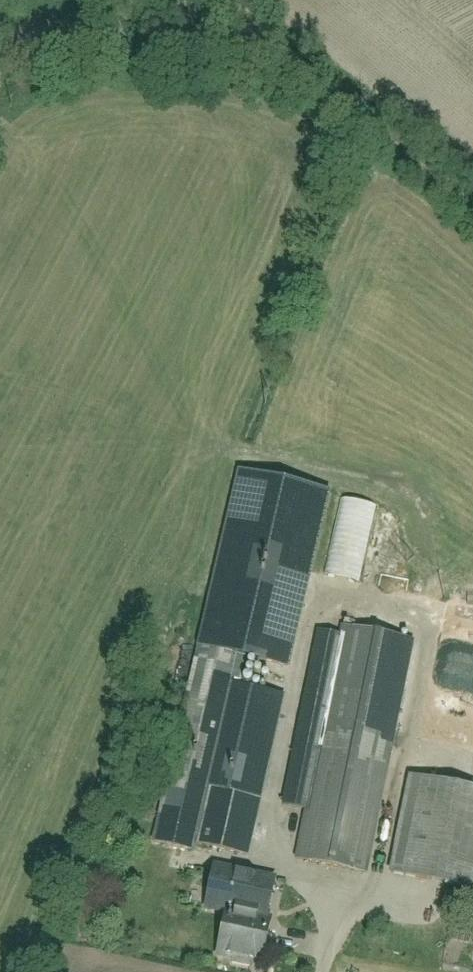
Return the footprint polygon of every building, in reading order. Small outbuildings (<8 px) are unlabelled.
[(288,662),(329,491),(245,471),(203,642),(288,662)] [(349,630),(300,865),(370,879),(420,645),(349,630)] [(198,848),(252,861),(291,697),(237,685),(241,668),(200,658),(156,848),(196,857),(198,848)] [(396,876),(472,893),(472,793),(418,781),(396,876)] [(233,916),(223,960),(271,971),(282,926),(278,925),(288,884),(219,868),(209,911),(233,916)]
